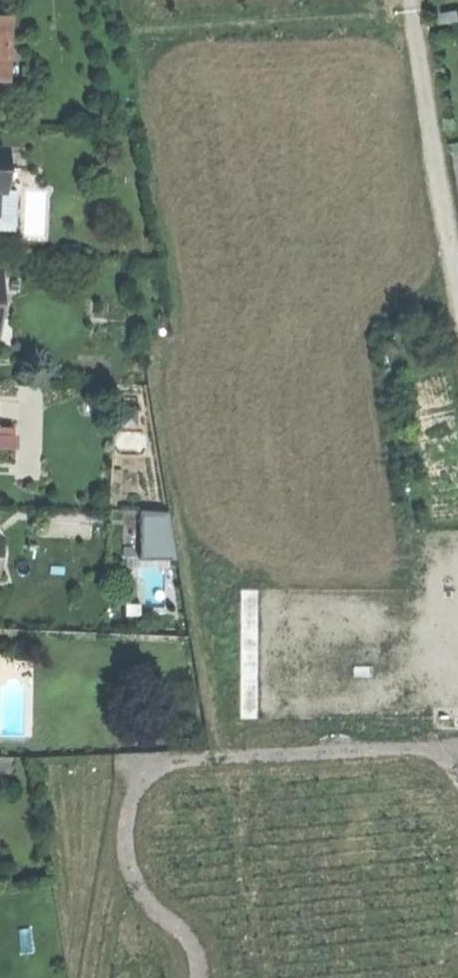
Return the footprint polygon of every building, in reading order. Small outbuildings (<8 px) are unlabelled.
[(435,14),(435,23),(455,21),(455,12),(435,14)] [(6,81),(8,21),(0,21),(0,81),(6,81)] [(6,190),(0,190),(0,230),(17,230),(17,190),(6,190)] [(141,511),(139,559),(175,560),(169,512),(141,511)] [(123,558),(134,558),(134,546),(123,547),(123,558)] [(141,604),(125,603),(124,616),(140,617),(141,604)]
